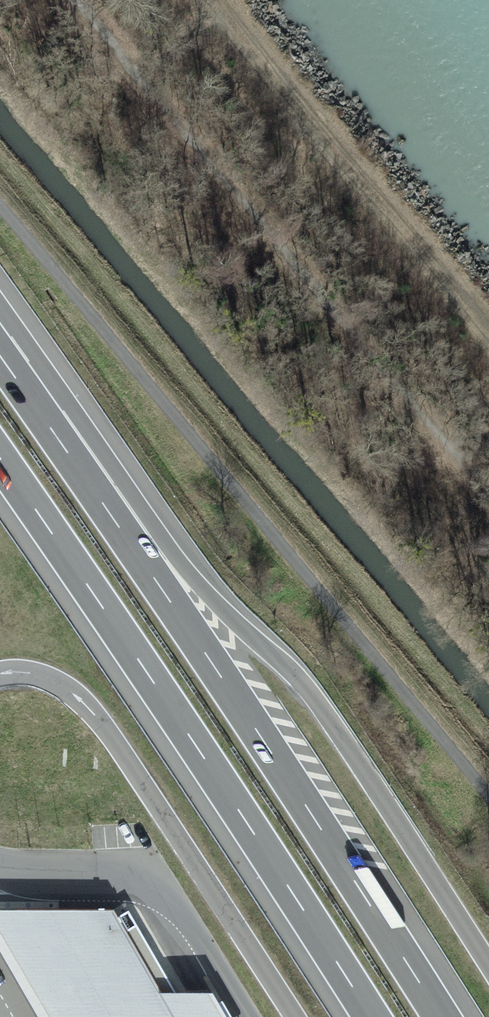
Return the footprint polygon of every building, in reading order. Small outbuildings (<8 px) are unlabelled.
[(0,908),(0,951),(38,1016),(224,1016),(210,991),(158,991),(112,907),(0,908)]
